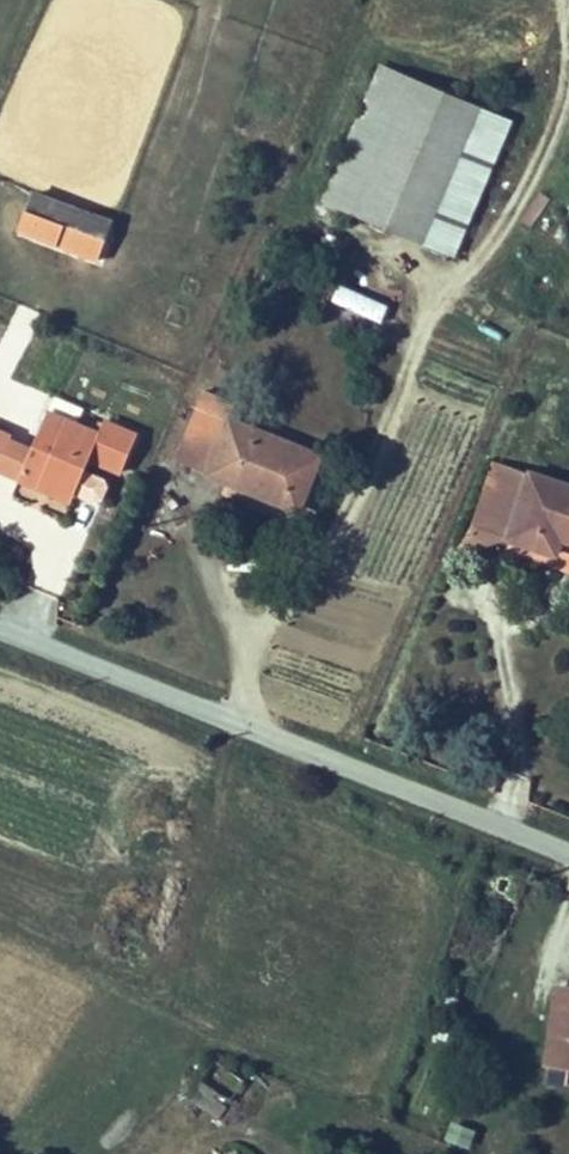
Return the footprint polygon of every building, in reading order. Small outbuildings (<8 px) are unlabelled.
[(475,108),(375,66),(320,200),(419,241),(475,108)] [(34,193),(25,216),(18,234),(100,266),(108,247),(117,225),(34,193)] [(338,284),(331,304),(381,322),(389,303),(338,284)] [(167,394),(144,452),(226,483),(259,496),(276,452),(194,423),(199,407),(167,394)] [(39,479),(53,445),(89,461),(98,436),(60,421),(12,403),(0,431),(0,465),(39,479)] [(66,410),(60,421),(98,436),(102,425),(66,410)] [(226,483),(144,452),(139,466),(255,508),(259,496),(226,483)] [(477,528),(514,541),(537,476),(500,463),(477,528)] [(0,465),(0,476),(35,490),(39,479),(0,465)] [(537,476),(514,541),(562,558),(568,540),(568,541),(568,487),(537,476)] [(527,1059),(568,1066),(568,985),(538,981),(527,1059)] [(527,1059),(524,1075),(568,1081),(568,1066),(527,1059)] [(212,1073),(193,1091),(222,1116),(239,1096),(212,1073)] [(469,1150),(476,1130),(449,1120),(442,1140),(469,1150)]
